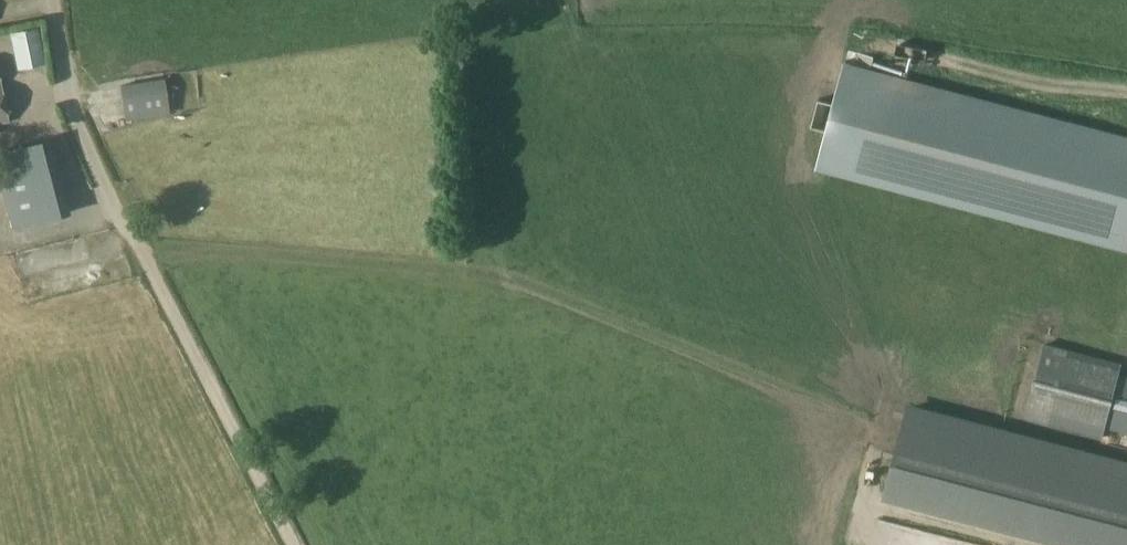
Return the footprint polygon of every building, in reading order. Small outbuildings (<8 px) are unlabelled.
[(10,33),(17,70),(44,65),(37,28),(10,33)] [(811,126),(811,127),(827,131),(817,169),(1126,253),(1126,139),(1078,126),(844,65),(834,104),(818,100),(811,126)] [(121,86),(126,122),(168,116),(162,80),(121,86)] [(8,121),(0,83),(0,123),(8,121)] [(11,229),(71,214),(51,138),(0,151),(0,186),(11,229)] [(1119,374),(1121,363),(1044,343),(1025,416),(1103,437),(1105,428),(1126,434),(1126,377),(1119,374)] [(883,499),(1059,544),(1126,544),(1126,462),(907,404),(883,499)]
